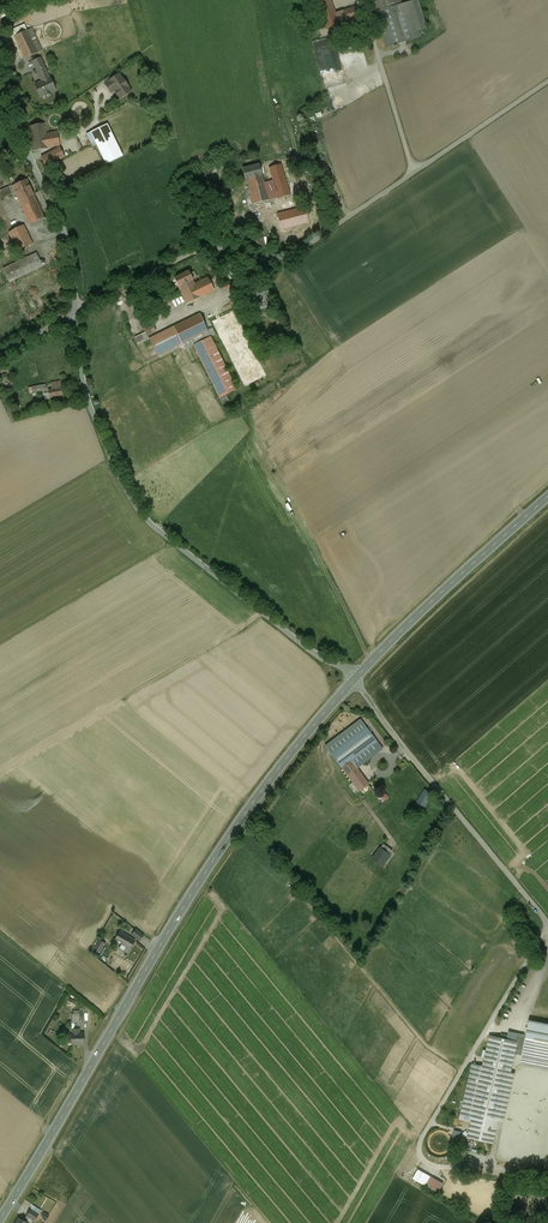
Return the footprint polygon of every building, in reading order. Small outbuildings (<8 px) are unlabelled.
[(315,2),(325,29),(339,24),(331,0),(320,0),(315,2)] [(375,12),(402,4),(401,0),(371,0),(375,12)] [(375,12),(386,48),(428,30),(419,0),(416,0),(402,4),(375,12)] [(439,20),(445,18),(439,0),(432,0),(439,20)] [(3,18),(16,11),(11,1),(0,7),(0,12),(3,18)] [(359,5),(343,11),(347,23),(363,18),(359,5)] [(42,52),(32,28),(28,30),(25,24),(13,30),(26,59),(42,52)] [(334,36),(313,41),(316,54),(337,49),(334,36)] [(347,79),(367,74),(361,52),(346,56),(346,58),(351,57),(352,59),(346,61),(342,62),(347,79)] [(50,75),(41,57),(32,61),(41,81),(34,84),(41,98),(57,90),(50,75)] [(6,59),(1,61),(4,69),(10,67),(6,59)] [(133,91),(120,72),(104,83),(111,94),(114,91),(120,100),(133,91)] [(46,134),(44,123),(28,126),(32,151),(60,146),(57,132),(46,134)] [(123,156),(108,124),(90,132),(106,164),(123,156)] [(59,147),(41,157),(47,168),(65,157),(59,147)] [(290,197),(282,165),(270,168),(273,181),(264,183),(259,165),(243,169),(246,181),(247,181),(253,205),(290,197)] [(44,216),(27,179),(12,186),(15,193),(28,224),(44,216)] [(0,191),(0,198),(1,199),(15,193),(11,185),(0,191)] [(308,224),(303,208),(277,214),(281,230),(308,224)] [(32,243),(23,225),(7,233),(15,251),(32,243)] [(42,267),(36,253),(3,268),(9,282),(42,267)] [(195,284),(189,272),(173,280),(186,306),(215,292),(208,277),(195,284)] [(227,289),(240,289),(240,281),(227,280),(227,289)] [(237,389),(199,314),(149,339),(158,356),(181,344),(185,350),(193,346),(219,398),(237,389)] [(46,384),(32,387),(33,393),(47,391),(46,384)] [(52,389),(48,389),(50,398),(63,396),(61,387),(52,389)] [(360,720),(326,746),(342,768),(342,767),(359,790),(360,790),(368,784),(368,783),(368,784),(356,768),(382,749),(360,720)] [(425,789),(417,802),(425,807),(433,794),(425,789)] [(385,792),(380,796),(384,801),(389,797),(385,792)] [(392,856),(380,847),(371,859),(380,865),(383,867),(392,856)] [(144,935),(136,929),(132,935),(139,941),(144,935)] [(120,931),(115,940),(117,941),(118,940),(122,943),(119,948),(128,953),(135,940),(127,935),(126,935),(120,931)] [(105,943),(100,940),(93,951),(99,954),(105,943)] [(80,1013),(71,1013),(72,1023),(80,1023),(80,1013)] [(530,1021),(528,1035),(524,1056),(522,1063),(547,1068),(547,1025),(530,1021)] [(80,1029),(72,1029),(72,1033),(72,1034),(72,1044),(84,1044),(83,1033),(80,1033),(80,1029)] [(528,1035),(509,1031),(507,1039),(518,1042),(515,1057),(516,1057),(516,1054),(524,1056),(528,1035)] [(507,1039),(490,1036),(483,1066),(512,1072),(515,1057),(518,1042),(507,1039)] [(471,1122),(468,1138),(493,1144),(499,1120),(503,1121),(514,1073),(512,1072),(483,1066),(473,1063),(460,1119),(471,1122)] [(455,1131),(453,1140),(459,1141),(462,1132),(455,1131)] [(431,1177),(426,1185),(439,1192),(444,1183),(431,1177)] [(38,1214),(31,1209),(27,1216),(30,1218),(33,1220),(34,1221),(38,1214)]
